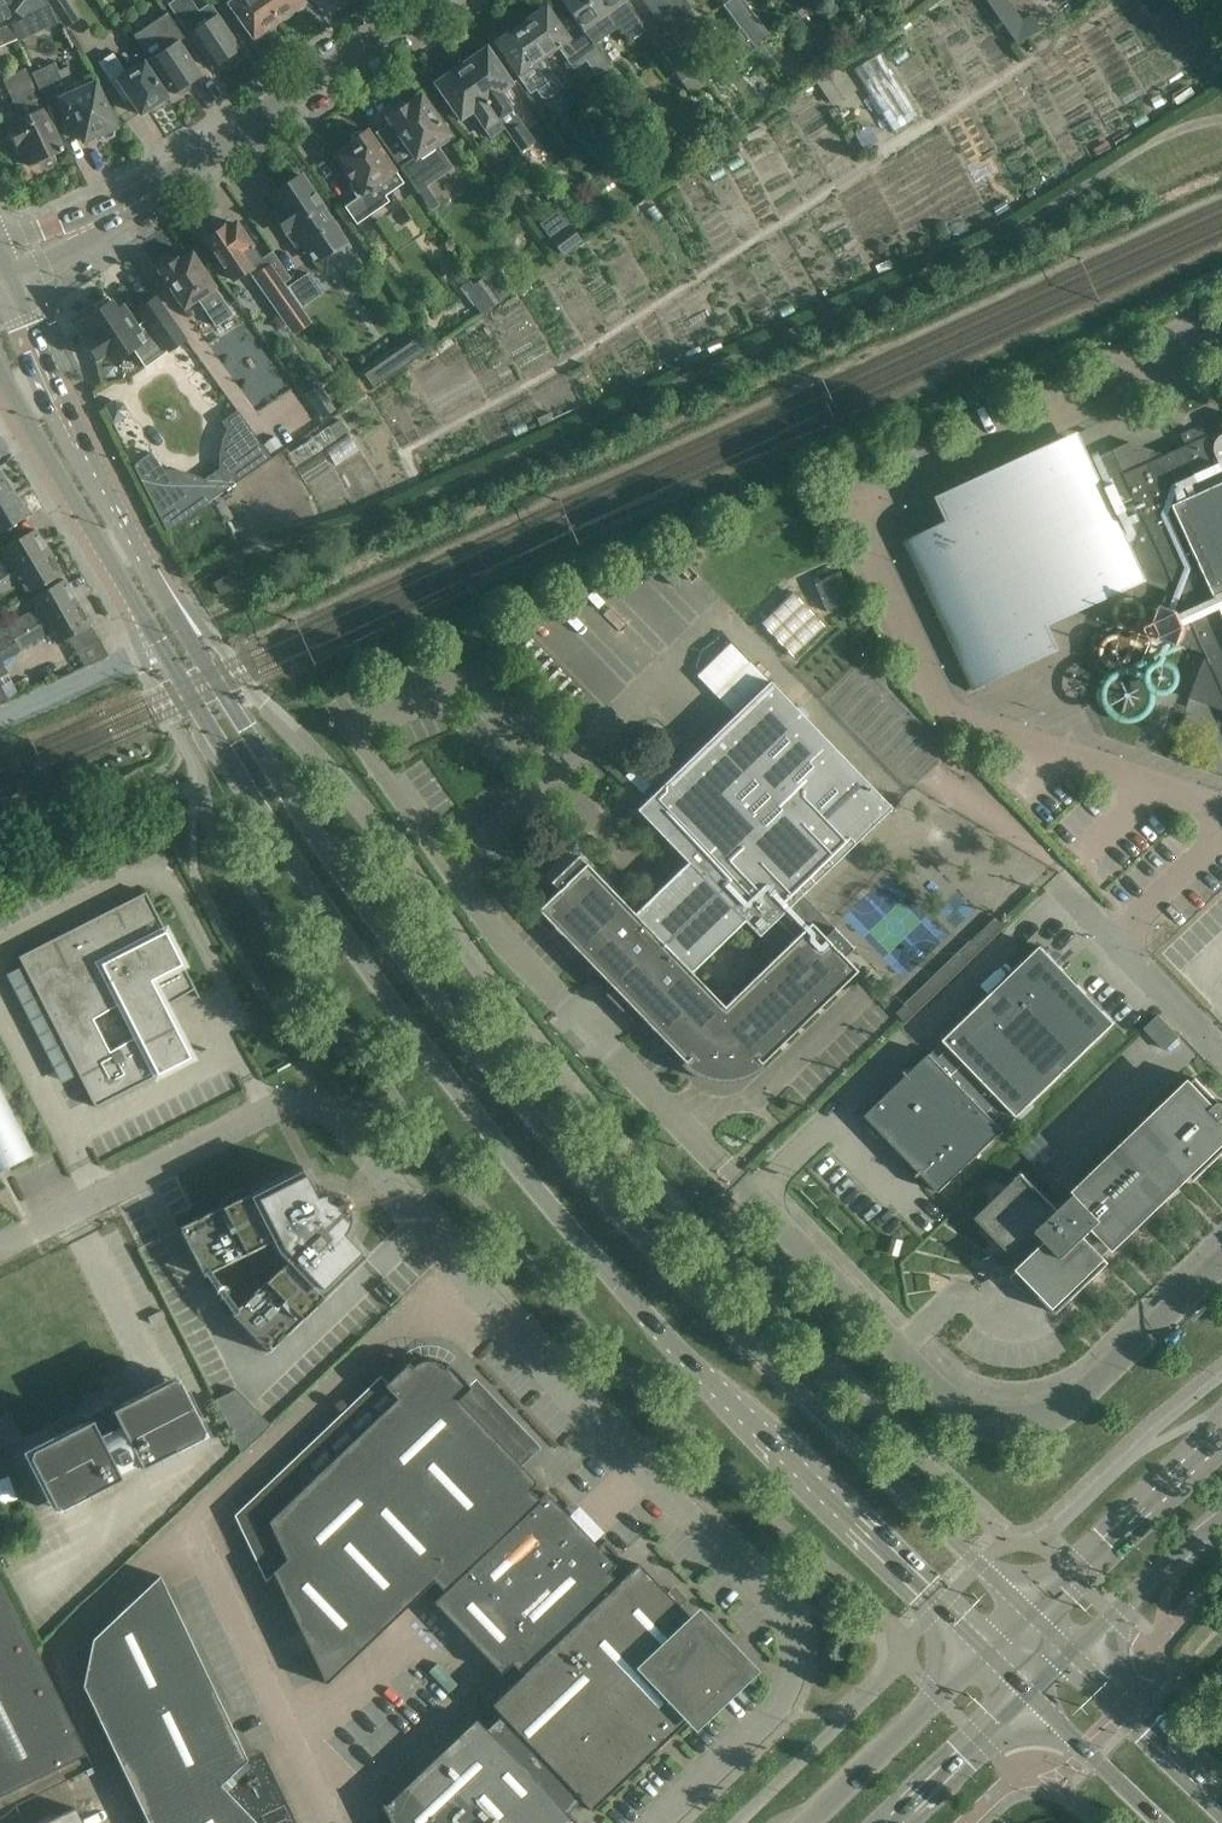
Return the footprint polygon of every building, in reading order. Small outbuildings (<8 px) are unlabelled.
[(10,18),(5,5),(12,3),(10,0),(0,0),(0,21),(10,18)] [(67,0),(46,0),(50,6),(59,20),(64,29),(79,19),(67,0)] [(263,0),(225,0),(252,40),(278,21),(263,0)] [(278,21),(304,3),(302,0),(263,0),(278,21)] [(608,68),(609,68),(592,45),(617,27),(628,42),(646,30),(625,0),(560,0),(572,18),(584,34),(583,34),(608,68)] [(664,31),(683,57),(693,50),(697,47),(677,19),(691,9),(684,0),(642,0),(664,31)] [(742,0),(729,0),(723,4),(741,29),(754,48),(769,37),(742,0)] [(920,0),(887,0),(901,20),(923,5),(920,0)] [(1010,0),(990,0),(989,1),(1018,43),(1045,30),(1034,15),(1024,20),(1010,0)] [(210,4),(195,14),(189,3),(174,13),(211,68),(239,48),(210,4)] [(15,23),(11,25),(17,39),(18,39),(59,20),(50,6),(47,7),(36,13),(30,16),(14,22),(15,23)] [(517,22),(543,58),(557,48),(572,70),(584,62),(585,61),(597,76),(608,68),(583,34),(570,43),(559,26),(545,7),(532,16),(527,15),(517,22)] [(184,38),(167,13),(133,36),(150,60),(172,94),(201,74),(179,42),(184,38)] [(543,58),(517,22),(506,29),(506,34),(494,42),(508,62),(526,88),(530,94),(535,90),(540,98),(546,99),(563,87),(543,58)] [(741,29),(726,40),(739,58),(754,48),(741,29)] [(683,57),(664,31),(651,41),(680,82),(694,72),(683,57)] [(503,129),(521,152),(534,144),(516,119),(498,94),(511,85),(486,48),(460,66),(503,129)] [(693,50),(683,57),(694,72),(698,78),(708,71),(693,50)] [(855,66),(892,128),(918,113),(881,50),(855,66)] [(125,74),(113,54),(99,63),(124,101),(129,98),(139,115),(166,98),(144,63),(125,74)] [(58,74),(54,65),(32,75),(46,106),(59,100),(66,116),(71,114),(83,142),(115,128),(96,86),(90,79),(76,86),(68,69),(58,74)] [(503,129),(460,66),(434,84),(460,121),(472,112),(490,138),(503,129)] [(62,151),(23,71),(4,80),(21,118),(4,126),(17,154),(23,151),(30,166),(62,151)] [(399,105),(389,111),(389,115),(386,117),(389,122),(374,133),(376,135),(374,136),(399,169),(400,168),(408,180),(415,189),(416,192),(417,192),(431,211),(439,206),(424,184),(448,168),(434,146),(444,139),(450,148),(455,145),(449,136),(436,115),(432,117),(420,96),(403,106),(399,105)] [(351,141),(333,155),(352,182),(348,184),(357,197),(345,206),(359,226),(389,204),(375,186),(399,169),(374,136),(372,137),(367,130),(362,134),(360,133),(359,133),(357,133),(355,133),(354,134),(353,135),(352,137),(351,138),(351,140),(351,141)] [(612,182),(596,161),(584,170),(599,192),(612,182)] [(345,242),(301,175),(270,196),(279,211),(273,215),(296,250),(303,245),(315,263),(345,242)] [(207,238),(205,240),(219,260),(232,280),(260,261),(248,243),(235,223),(224,230),(223,228),(220,230),(216,225),(203,233),(207,238)] [(569,224),(550,238),(562,254),(581,240),(569,224)] [(162,269),(158,271),(171,291),(183,308),(196,299),(216,327),(233,316),(213,288),(214,287),(204,273),(191,253),(178,262),(176,259),(172,262),(171,261),(169,260),(168,260),(166,260),(165,261),(163,262),(162,263),(162,265),(161,266),(161,268),(162,269)] [(290,279),(276,258),(263,267),(268,273),(256,280),(266,295),(284,284),(283,283),(290,279)] [(495,267),(482,277),(499,302),(513,293),(495,267)] [(321,294),(308,273),(287,286),(301,307),(321,294)] [(472,286),(481,299),(474,305),(481,314),(498,302),(481,279),(472,286)] [(116,311),(107,297),(93,306),(96,312),(74,326),(95,359),(105,353),(111,363),(131,350),(138,361),(162,346),(166,353),(185,341),(157,298),(137,310),(138,311),(139,311),(145,321),(136,327),(123,307),(124,306),(123,306),(116,311)] [(407,344),(405,354),(411,362),(427,351),(417,337),(407,344)] [(374,367),(364,374),(374,388),(390,377),(384,369),(374,367)] [(314,407),(323,420),(334,412),(326,399),(314,407)] [(114,400),(105,406),(113,424),(125,418),(127,410),(123,404),(114,400)] [(248,426),(237,410),(231,402),(230,403),(236,410),(221,421),(226,429),(223,435),(221,442),(220,449),(218,455),(218,462),(218,469),(204,480),(197,477),(191,474),(184,472),(177,471),(170,470),(162,470),(151,453),(132,465),(166,531),(270,457),(260,444),(247,426),(248,426)] [(341,419),(327,427),(334,438),(347,429),(341,419)] [(911,540),(933,588),(926,591),(926,592),(922,593),(923,595),(927,593),(938,616),(933,618),(934,619),(938,617),(949,640),(945,642),(945,644),(949,642),(950,642),(956,639),(974,679),(985,674),(1051,644),(1044,628),(1143,582),(1144,582),(1152,585),(1161,589),(1156,602),(1162,614),(1159,624),(1165,640),(1194,649),(1208,654),(1192,698),(1221,710),(1221,430),(1210,435),(1194,429),(1182,435),(1187,446),(1166,456),(1152,451),(1131,443),(1082,465),(1070,438),(944,495),(951,509),(956,520),(917,538),(911,540)] [(275,436),(263,445),(270,454),(282,445),(275,436)] [(14,495),(0,471),(0,472),(0,504),(14,495)] [(0,504),(0,533),(27,517),(14,495),(0,504)] [(48,553),(34,529),(1,549),(8,560),(0,565),(0,582),(5,579),(48,553)] [(21,583),(28,595),(61,575),(48,553),(5,579),(0,582),(0,595),(21,583)] [(853,600),(846,571),(813,579),(820,608),(853,600)] [(232,572),(213,583),(220,596),(239,585),(232,572)] [(77,603),(63,579),(30,599),(37,610),(0,631),(0,647),(77,603)] [(786,653),(820,623),(790,591),(757,622),(786,653)] [(50,633),(57,645),(90,626),(77,603),(0,647),(0,677),(7,673),(1,662),(50,633)] [(97,639),(75,651),(84,667),(106,656),(97,639)] [(577,856),(549,883),(550,884),(551,884),(557,891),(537,910),(615,991),(610,995),(609,997),(619,1007),(625,1001),(683,1061),(684,1063),(690,1058),(692,1060),(695,1062),(699,1064),(702,1066),(706,1068),(710,1069),(714,1070),(718,1071),(722,1071),(726,1071),(730,1070),(734,1070),(738,1068),(741,1067),(745,1065),(749,1063),(752,1061),(754,1059),(760,1064),(761,1063),(856,971),(843,957),(851,949),(851,950),(852,948),(832,928),(801,895),(810,886),(856,841),(890,808),(878,796),(871,788),(866,783),(800,715),(794,708),(769,682),(734,716),(693,755),(647,802),(637,811),(687,863),(664,885),(657,878),(650,885),(657,892),(634,914),(584,863),(577,856)] [(189,1057),(164,1007),(194,991),(197,997),(198,997),(145,892),(18,957),(94,1107),(207,1050),(206,1049),(189,1057)] [(965,966),(1005,928),(996,918),(995,918),(956,956),(965,966)] [(1114,1023),(1041,946),(943,1041),(951,1048),(937,1062),(930,1054),(866,1116),(939,1192),(1114,1023)] [(916,1014),(907,1004),(897,1014),(906,1023),(916,1014)] [(1179,1037),(1159,1016),(1146,1029),(1166,1050),(1179,1037)] [(1196,1078),(1059,1211),(1023,1174),(1003,1192),(1000,1189),(992,1196),(996,1199),(977,1218),(1026,1270),(1018,1278),(1029,1289),(1031,1287),(1057,1314),(1109,1263),(1103,1257),(1188,1175),(1194,1181),(1221,1155),(1221,1103),(1219,1103),(1196,1078)] [(0,1093),(0,1170),(31,1154),(0,1093)] [(220,1200),(217,1203),(220,1206),(177,1228),(202,1276),(254,1250),(260,1263),(271,1273),(229,1314),(267,1353),(365,1258),(342,1234),(345,1230),(346,1228),(348,1224),(347,1224),(347,1219),(347,1215),(346,1211),(349,1209),(350,1205),(350,1202),(348,1200),(345,1198),(341,1198),(339,1200),(335,1197),(331,1196),(326,1195),(326,1194),(322,1194),(319,1195),(315,1196),(300,1166),(246,1193),(244,1189),(241,1190),(237,1191),(233,1192),(230,1194),(226,1196),(223,1198),(220,1200)] [(680,1608),(637,1564),(617,1583),(607,1573),(614,1566),(546,1494),(539,1500),(529,1490),(536,1483),(514,1460),(526,1448),(448,1364),(444,1368),(439,1364),(433,1362),(422,1361),(416,1364),(411,1367),(407,1363),(383,1386),(396,1399),(312,1478),(300,1465),(245,1517),(324,1684),(433,1580),(443,1591),(432,1601),(500,1673),(511,1663),(521,1674),(489,1704),(499,1714),(485,1728),(475,1718),(384,1805),(383,1804),(382,1805),(390,1822),(575,1822),(566,1813),(580,1800),(590,1811),(739,1671),(680,1608)] [(80,1424),(24,1452),(54,1512),(110,1484),(110,1483),(119,1478),(118,1475),(138,1465),(140,1468),(149,1463),(150,1464),(205,1435),(175,1376),(119,1404),(120,1405),(111,1409),(109,1406),(112,1404),(111,1402),(83,1416),(84,1418),(87,1417),(89,1421),(80,1425),(80,1424)] [(214,1400),(225,1421),(246,1401),(236,1389),(214,1400)] [(225,1421),(232,1436),(257,1412),(246,1401),(225,1421)] [(0,1414),(0,1446),(22,1436),(9,1409),(0,1414)] [(0,1576),(0,1796),(87,1753),(36,1648),(0,1576)] [(159,1576),(92,1639),(83,1686),(147,1822),(255,1822),(220,1785),(246,1760),(159,1576)] [(74,1809),(46,1822),(81,1822),(74,1809)]
